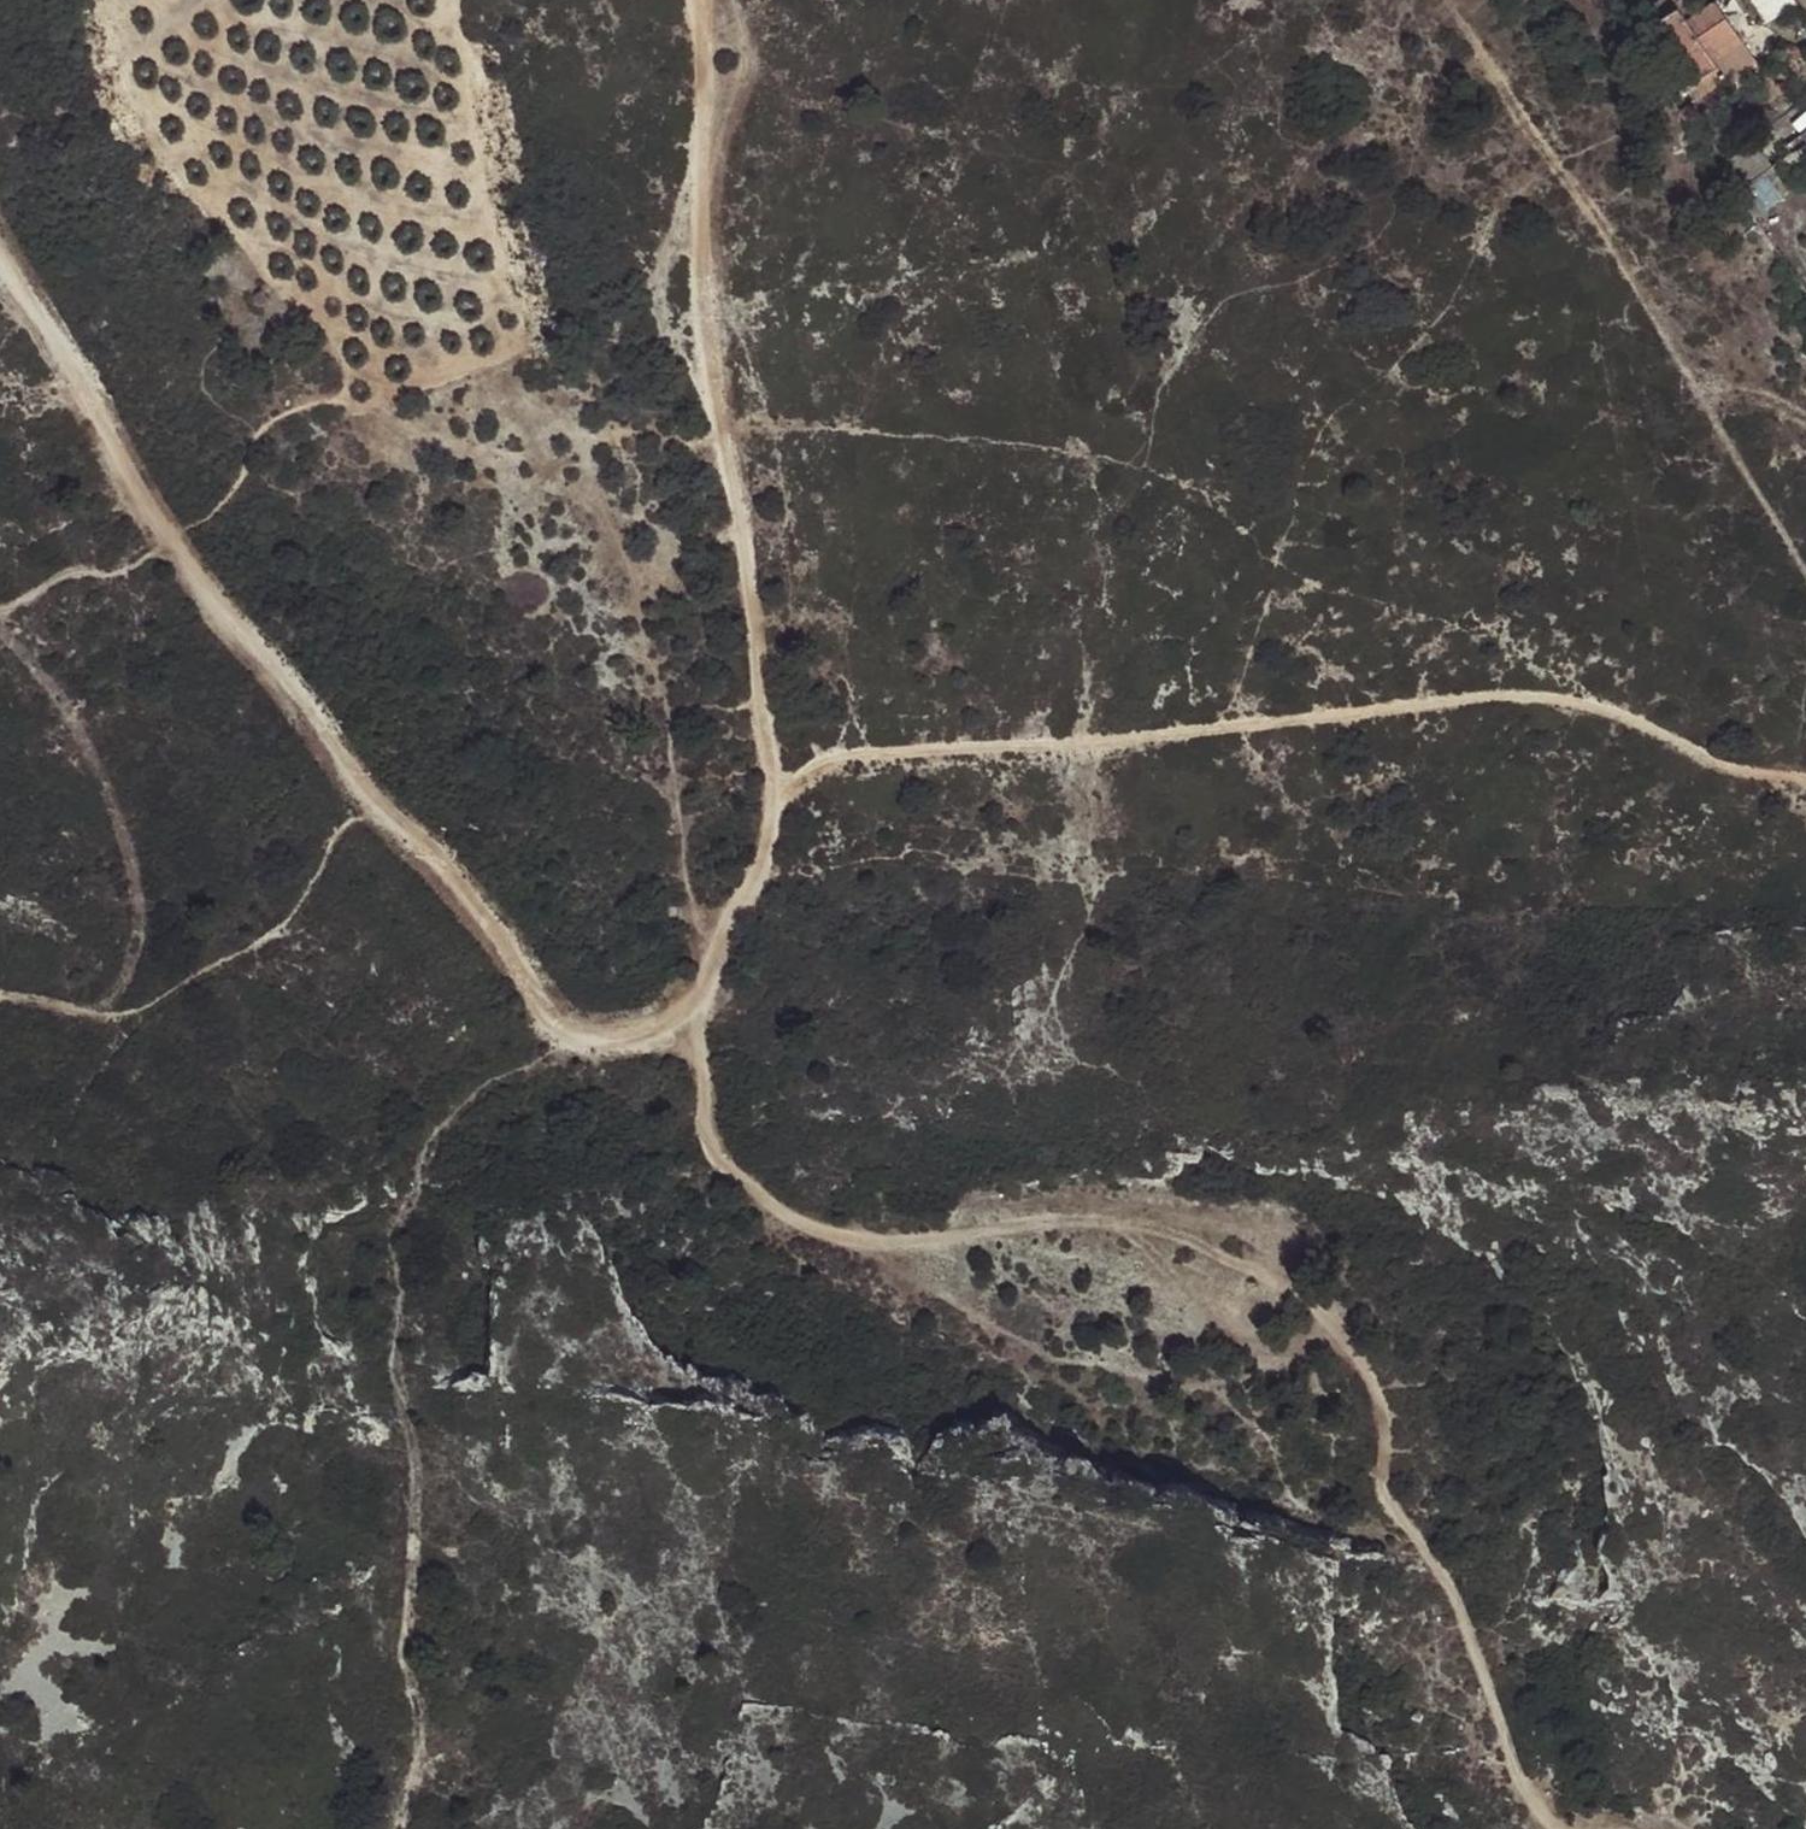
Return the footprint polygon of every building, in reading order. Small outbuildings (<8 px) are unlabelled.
[(1754,60),(1715,3),(1698,14),(1688,0),(1682,0),(1688,9),(1678,16),(1671,5),(1669,0),(1660,0),(1645,11),(1710,107),(1745,84),(1736,71),(1754,60)] [(1736,71),(1745,84),(1762,72),(1754,60),(1736,71)] [(1755,142),(1733,157),(1751,182),(1772,167),(1755,142)] [(1733,157),(1720,166),(1756,217),(1769,208),(1751,182),(1733,157)]
